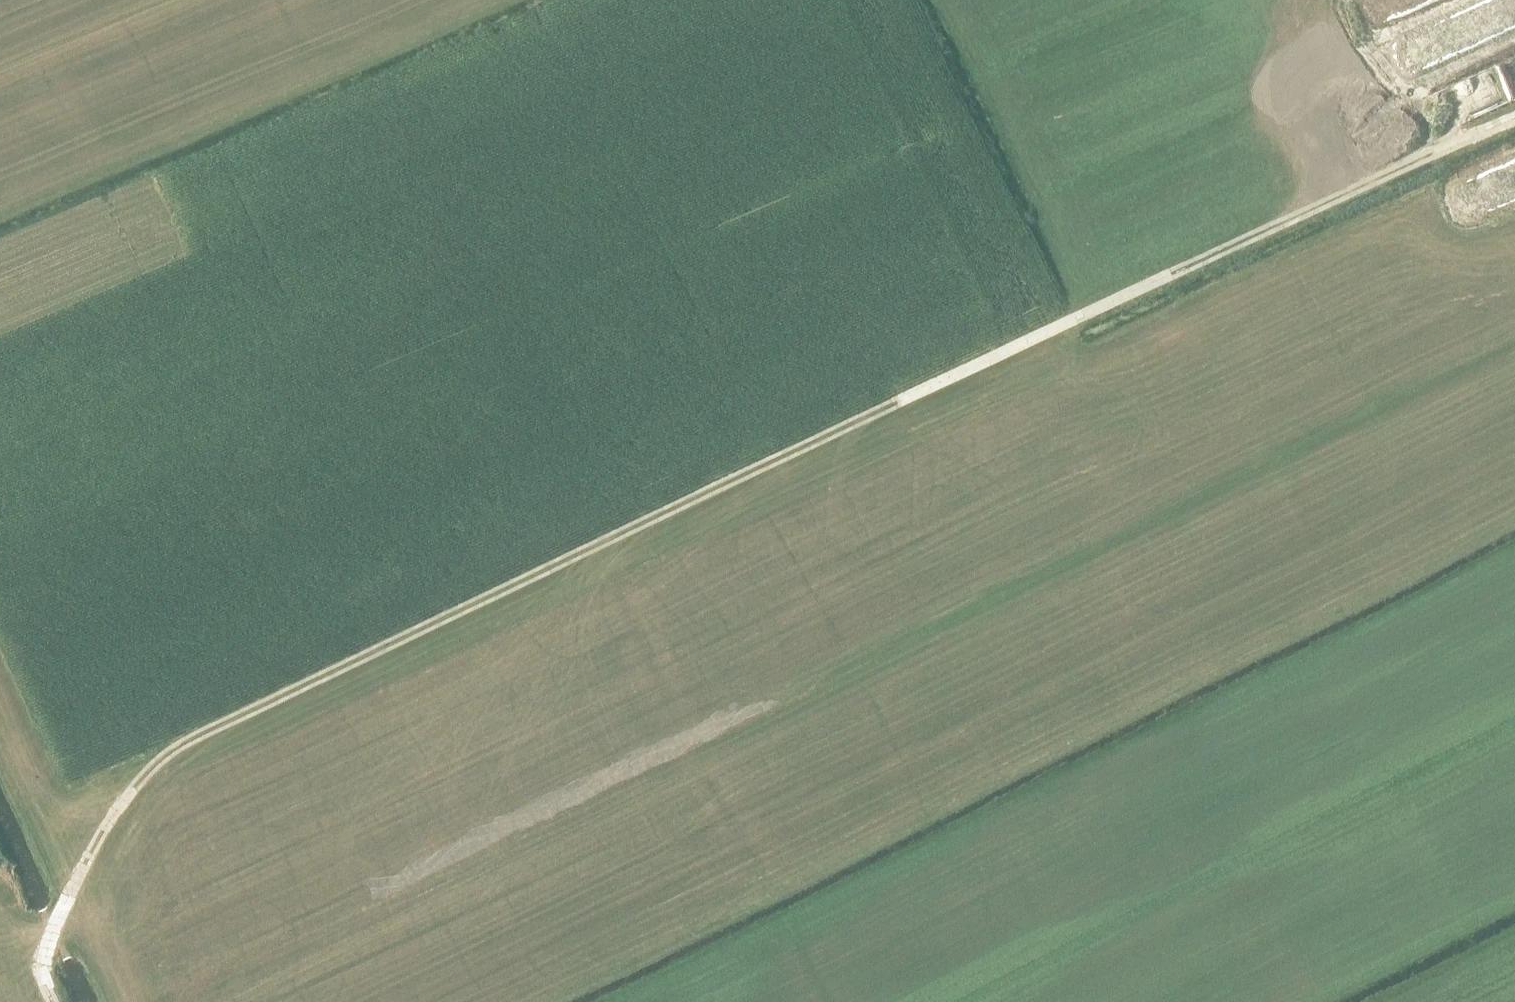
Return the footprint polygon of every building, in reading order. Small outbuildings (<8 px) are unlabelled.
[(1514,24),(1514,0),(1475,0),(1431,14),(1446,59),(1471,51),(1467,39),(1514,24)] [(1514,193),(1514,163),(1514,160),(1473,172),(1483,203),(1514,193)]
